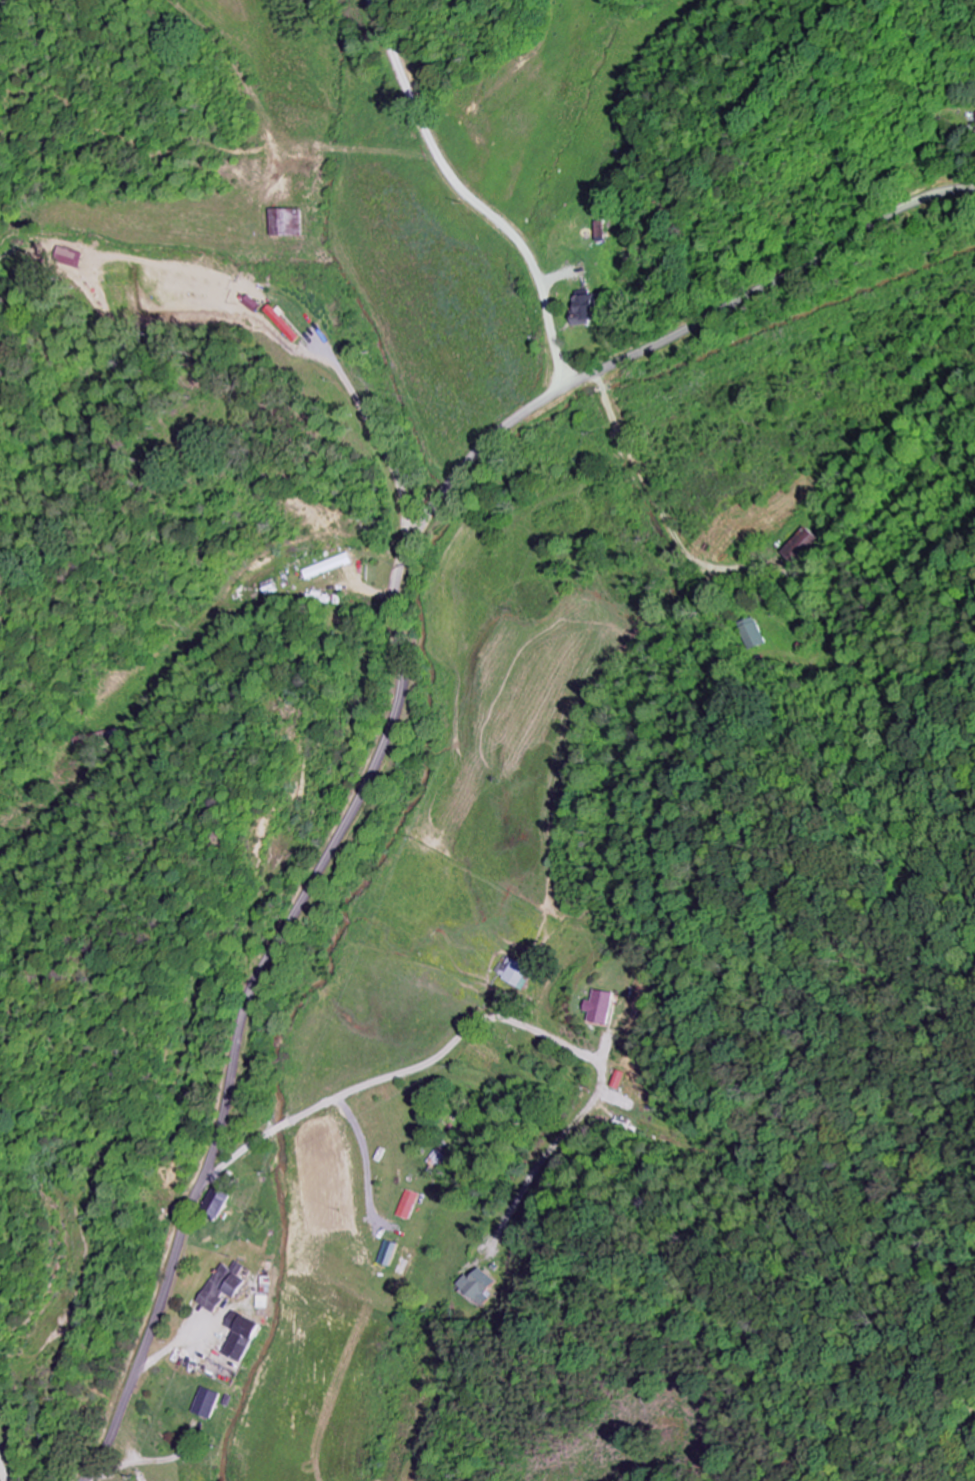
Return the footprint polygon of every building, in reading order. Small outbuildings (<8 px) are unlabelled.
[(306,236),(307,209),(275,209),(274,235),(306,236)] [(609,221),(600,222),(601,241),(610,241),(609,221)] [(604,324),(600,289),(582,291),(584,312),(580,312),(581,326),(604,324)] [(262,304),(250,295),(244,303),(256,312),(262,304)] [(266,310),(296,343),(303,337),(273,304),(266,310)] [(822,540),(806,526),(783,552),(798,566),(822,540)] [(357,565),(354,555),(306,567),(309,578),(357,565)] [(744,651),(764,644),(753,617),(734,624),(744,651)] [(504,980),(524,989),(528,980),(525,979),(531,967),(514,959),(504,980)] [(589,1011),(594,1012),(592,1021),(611,1025),(619,993),(599,989),(597,1001),(592,1000),(589,1011)] [(421,1171),(432,1176),(443,1154),(432,1149),(421,1171)] [(238,1195),(220,1186),(208,1209),(226,1218),(238,1195)] [(396,1217),(407,1220),(414,1192),(403,1189),(396,1217)] [(254,1280),(244,1275),(248,1266),(240,1261),(235,1269),(224,1263),(202,1304),(219,1313),(230,1292),(243,1299),(254,1280)] [(457,1284),(480,1306),(487,1299),(482,1295),(494,1282),(480,1268),(470,1278),(466,1275),(457,1284)] [(272,1308),(272,1296),(262,1295),(261,1308),(272,1308)] [(227,1356),(215,1351),(212,1360),(242,1373),(264,1323),(236,1310),(229,1326),(238,1330),(227,1356)] [(226,1394),(207,1386),(196,1412),(215,1420),(226,1394)]
